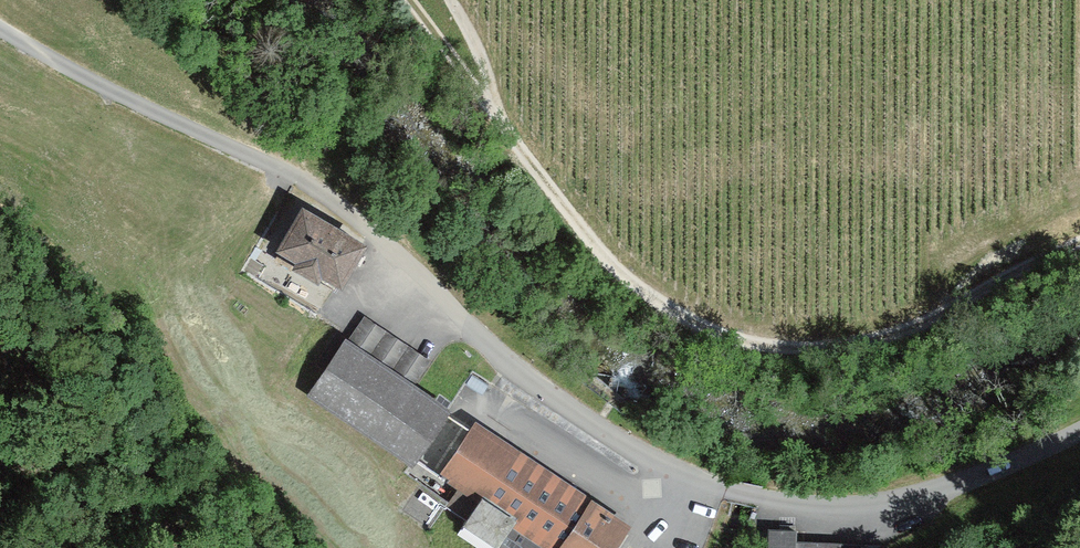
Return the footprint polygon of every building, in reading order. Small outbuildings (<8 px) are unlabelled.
[(352,238),(287,202),(261,249),(326,284),(352,238)] [(424,361),(359,318),(346,337),(337,331),(297,393),(404,464),(442,406),(409,384),(424,361)] [(468,424),(437,470),(471,492),(455,516),(498,545),(508,530),(535,547),(615,547),(627,531),(468,424)] [(771,532),(770,547),(878,547),(792,543),(793,533),(771,532)]
